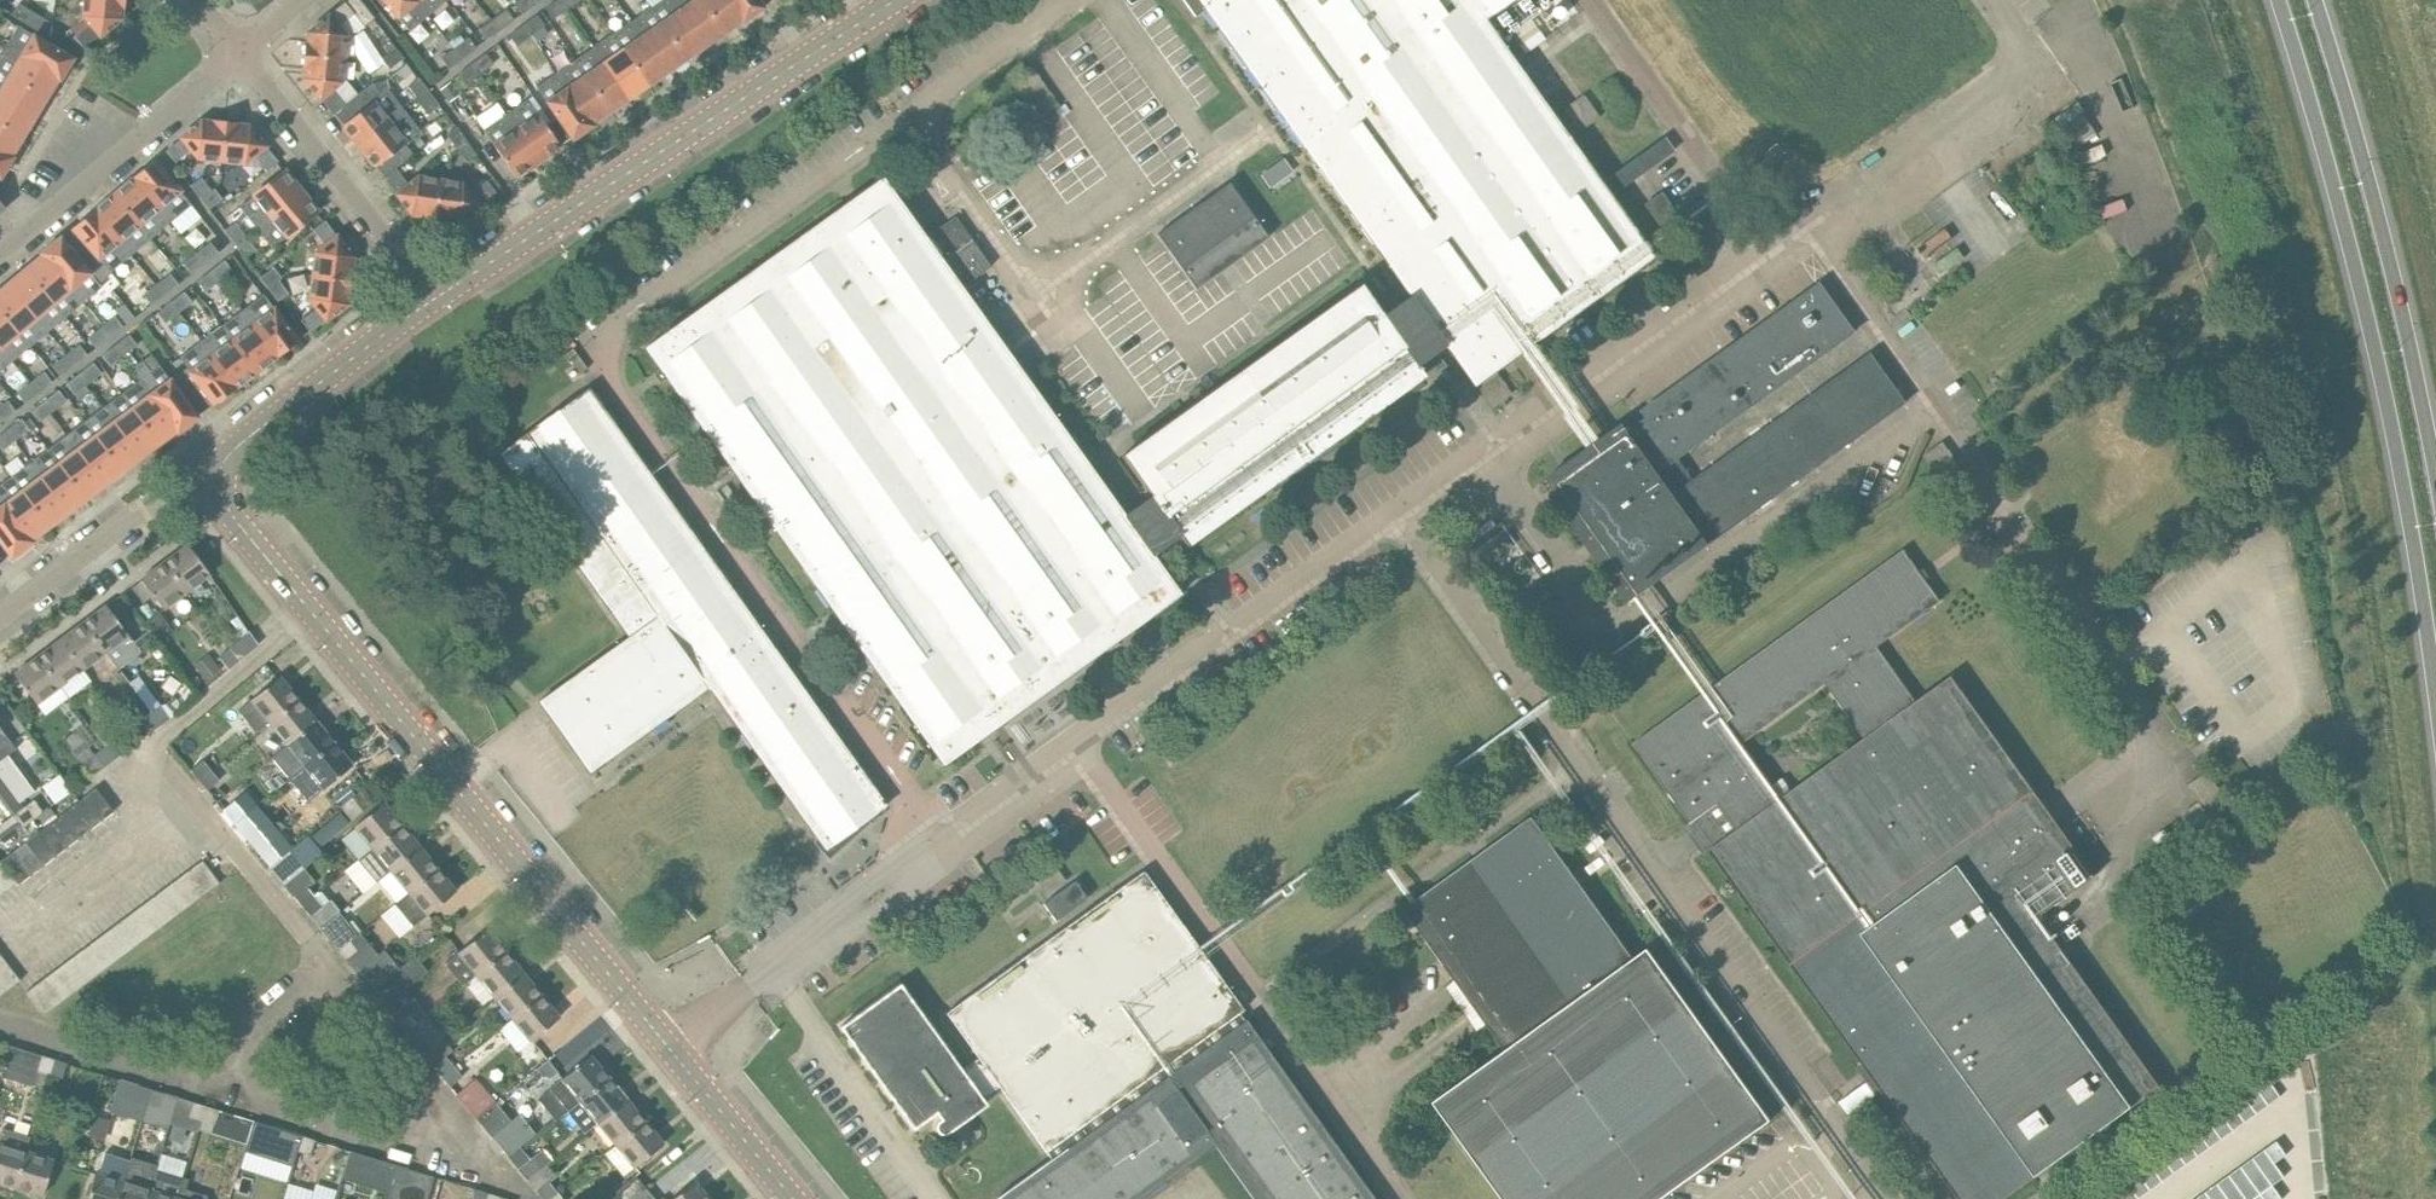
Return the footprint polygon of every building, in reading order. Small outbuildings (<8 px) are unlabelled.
[(84,16),(91,24),(75,37),(69,31),(60,45),(78,55),(122,20),(124,0),(86,0),(84,16)] [(277,0),(255,0),(264,11),(277,0)] [(345,60),(347,39),(363,27),(373,40),(384,32),(374,19),(375,18),(360,0),(348,0),(308,33),(306,57),(345,60)] [(415,0),(384,0),(412,32),(429,18),(415,0)] [(445,0),(415,0),(429,18),(447,3),(445,0)] [(533,0),(519,0),(514,3),(522,13),(536,3),(533,0)] [(562,0),(555,0),(546,7),(554,18),(568,8),(562,0)] [(674,0),(662,0),(651,7),(687,59),(706,46),(674,0)] [(702,0),(674,0),(706,46),(724,33),(702,0)] [(729,0),(702,0),(724,33),(743,20),(729,0)] [(743,20),(744,22),(764,8),(762,5),(770,0),(729,0),(743,20)] [(1498,39),(1552,0),(1198,0),(1319,168),(1498,39)] [(11,14),(26,23),(33,12),(18,2),(11,14)] [(687,59),(651,7),(633,20),(668,72),(687,59)] [(491,20),(499,31),(514,19),(506,9),(491,20)] [(33,12),(26,23),(40,32),(48,21),(33,12)] [(523,25),(531,35),(544,25),(536,15),(523,25)] [(499,31),(491,20),(479,29),(487,40),(499,31)] [(668,72),(633,20),(614,33),(649,85),(668,72)] [(531,35),(523,25),(509,35),(517,45),(531,35)] [(6,46),(59,79),(61,80),(73,59),(18,26),(6,46)] [(649,85),(614,33),(595,46),(631,98),(649,85)] [(469,37),(453,49),(461,60),(477,48),(469,37)] [(1436,332),(1446,345),(1474,385),(1654,256),(1611,197),(1601,183),(1498,39),(1319,168),(1410,295),(1436,332)] [(47,98),(59,79),(6,46),(0,56),(0,69),(47,98)] [(390,68),(404,57),(395,46),(381,57),(390,68)] [(631,98),(595,46),(576,59),(612,111),(631,98)] [(461,60),(453,49),(441,58),(449,68),(461,60)] [(472,64),(479,74),(493,63),(486,53),(472,64)] [(333,115),(335,114),(344,106),(332,91),(342,84),(345,60),(306,57),(305,78),(333,115)] [(612,111),(576,59),(558,72),(593,123),(612,111)] [(1059,105),(1030,63),(1008,78),(1037,120),(1059,105)] [(479,74),(472,64),(458,74),(465,84),(479,74)] [(35,118),(47,98),(0,69),(0,96),(35,118)] [(594,125),(593,123),(558,72),(537,86),(528,73),(522,77),(543,107),(549,104),(573,140),(594,125)] [(408,85),(418,99),(429,91),(418,77),(408,85)] [(448,81),(439,88),(440,89),(448,101),(458,94),(452,86),(448,81)] [(354,98),(344,106),(335,114),(345,126),(343,128),(350,136),(351,135),(360,145),(403,112),(386,90),(381,94),(373,84),(354,98)] [(429,91),(418,99),(429,113),(439,105),(429,91)] [(1600,117),(1583,95),(1564,109),(1580,131),(1600,117)] [(24,137),(35,118),(0,96),(0,123),(24,137)] [(528,98),(506,114),(539,161),(549,154),(550,156),(560,149),(558,147),(560,145),(528,98)] [(383,178),(395,170),(404,162),(395,150),(419,131),(403,112),(360,145),(368,156),(366,157),(374,166),(383,177),(383,178)] [(539,161),(506,114),(483,130),(515,176),(519,174),(520,176),(530,170),(529,168),(539,161)] [(198,157),(223,160),(226,124),(203,121),(166,150),(176,162),(192,149),(198,157)] [(11,158),(24,137),(0,123),(0,151),(11,158)] [(226,124),(223,160),(247,162),(254,156),(267,171),(278,162),(250,126),(226,124)] [(447,134),(457,148),(467,140),(457,127),(447,134)] [(1601,183),(1611,197),(1675,149),(1665,136),(1601,183)] [(467,140),(457,148),(467,161),(477,154),(467,140)] [(11,158),(0,151),(0,178),(1,179),(13,159),(11,158)] [(154,161),(134,177),(171,222),(191,205),(154,161)] [(1181,595),(1153,555),(1124,515),(955,280),(964,274),(970,282),(991,267),(972,240),(956,217),(925,238),(912,220),(936,203),(919,180),(896,197),(893,193),(918,175),(912,165),(886,183),(882,178),(645,348),(944,765),(1181,595)] [(395,170),(383,178),(412,215),(436,218),(441,181),(415,177),(407,185),(395,170)] [(256,229),(300,193),(293,183),(294,182),(286,171),(284,173),(284,172),(239,207),(256,229)] [(171,222),(134,177),(114,194),(151,238),(171,222)] [(190,185),(201,199),(211,190),(201,177),(190,185)] [(463,184),(441,181),(436,218),(460,221),(496,193),(487,181),(471,194),(463,184)] [(1196,289),(1269,237),(1254,217),(1230,183),(1157,235),(1182,269),(1196,289)] [(214,188),(211,190),(201,199),(209,209),(222,198),(214,188)] [(300,193),(256,229),(272,249),(317,213),(315,212),(317,210),(310,201),(308,202),(300,193)] [(151,238),(114,194),(94,211),(131,255),(151,238)] [(1665,232),(1681,221),(1661,194),(1646,205),(1665,232)] [(131,255),(94,211),(74,227),(111,272),(131,255)] [(316,254),(314,277),(351,281),(354,257),(325,221),(314,230),(327,246),(316,254)] [(236,244),(247,236),(236,222),(225,230),(236,244)] [(42,254),(44,256),(83,303),(102,288),(99,283),(112,273),(111,272),(74,227),(42,254)] [(247,236),(236,244),(246,258),(257,249),(247,236)] [(210,242),(197,252),(205,263),(219,253),(210,242)] [(205,263),(197,252),(183,263),(192,274),(205,263)] [(26,271),(65,318),(83,303),(44,256),(26,271)] [(224,260),(211,270),(219,281),(232,271),(224,260)] [(1649,419),(1678,459),(1855,332),(1821,284),(1819,285),(1804,264),(1773,285),(1789,307),(1643,411),(1649,419)] [(260,276),(269,289),(283,278),(275,266),(260,276)] [(219,281),(211,270),(197,281),(205,291),(219,281)] [(9,285),(48,332),(65,318),(26,271),(9,285)] [(171,273),(157,284),(165,294),(179,284),(171,273)] [(351,281),(314,277),(311,300),(319,310),(303,322),(311,333),(349,305),(351,281)] [(283,278),(269,289),(278,301),(292,291),(283,278)] [(165,294),(157,284),(144,294),(152,304),(165,294)] [(30,347),(48,332),(9,285),(0,292),(0,311),(30,347)] [(1436,332),(1410,295),(1383,315),(1361,285),(1123,456),(1152,495),(1124,515),(1153,555),(1180,536),(1188,546),(1426,375),(1419,365),(1446,345),(1436,332)] [(170,302),(178,313),(192,302),(184,292),(170,302)] [(264,295),(243,310),(278,358),(299,342),(264,295)] [(178,313),(170,302),(157,313),(165,323),(178,313)] [(278,358),(243,310),(222,326),(257,374),(278,358)] [(12,361),(30,347),(0,311),(0,346),(12,361)] [(115,316),(101,327),(109,338),(123,327),(115,316)] [(200,342),(236,389),(257,374),(222,326),(200,342)] [(109,338),(101,327),(88,338),(96,348),(109,338)] [(114,346),(123,356),(132,368),(138,363),(128,351),(137,344),(129,334),(114,346)] [(179,358),(187,368),(213,403),(215,405),(236,389),(200,342),(179,358)] [(78,344),(65,354),(74,365),(87,355),(78,344)] [(12,361),(0,346),(0,371),(12,361)] [(123,356),(114,346),(102,355),(110,366),(123,356)] [(74,365),(65,354),(52,365),(60,376),(74,365)] [(1872,354),(1749,442),(1784,490),(1906,402),(1872,354)] [(213,403),(187,368),(169,381),(158,366),(149,373),(141,362),(130,370),(138,382),(176,432),(177,433),(197,418),(196,416),(213,403)] [(80,373),(88,383),(101,373),(93,363),(80,373)] [(38,393),(30,383),(18,367),(12,372),(25,388),(18,393),(26,403),(38,393)] [(44,372),(30,383),(38,393),(52,382),(44,372)] [(1492,406),(1511,392),(1497,372),(1478,386),(1492,406)] [(88,383),(80,373),(67,383),(75,393),(88,383)] [(120,395),(158,445),(176,432),(138,382),(120,395)] [(45,400),(53,411),(66,400),(58,390),(45,400)] [(499,454),(544,516),(633,452),(588,390),(499,454)] [(102,408),(140,459),(158,445),(120,395),(102,408)] [(53,411),(45,400),(31,411),(39,421),(53,411)] [(2,422),(16,412),(7,401),(0,406),(0,419),(2,422)] [(84,422),(122,472),(140,459),(102,408),(84,422)] [(22,418),(8,429),(16,439),(30,429),(22,418)] [(1678,459),(1649,419),(1629,433),(1623,425),(1596,444),(1544,482),(1629,601),(1638,595),(1729,529),(1694,481),(1678,459)] [(66,435),(104,486),(122,472),(84,422),(66,435)] [(8,429),(0,435),(0,446),(3,450),(16,439),(8,429)] [(48,449),(86,499),(104,486),(66,435),(48,449)] [(1784,490),(1749,442),(1694,481),(1729,529),(1784,490)] [(30,462),(68,512),(86,499),(48,449),(30,462)] [(633,452),(544,516),(630,637),(539,702),(590,772),(709,687),(770,644),(633,452)] [(50,526),(68,512),(30,462),(12,476),(50,526)] [(12,476),(0,485),(0,497),(32,539),(50,526),(12,476)] [(32,539),(0,497),(0,540),(12,556),(33,541),(32,539)] [(1552,593),(1496,515),(1469,534),(1525,614),(1552,593)] [(189,545),(165,562),(187,591),(210,574),(189,545)] [(2160,1086),(2039,917),(2095,876),(1952,676),(1916,702),(1877,646),(1912,621),(1941,601),(1904,550),(1634,743),(1960,1198),(2003,1198),(2160,1086)] [(187,591),(165,562),(142,579),(164,609),(187,591)] [(84,623),(106,651),(118,668),(141,652),(137,646),(107,605),(84,623)] [(161,641),(174,631),(159,611),(146,621),(161,641)] [(106,651),(84,623),(61,640),(83,669),(106,651)] [(250,633),(230,649),(240,661),(258,646),(250,633)] [(83,669),(61,640),(38,657),(60,686),(83,669)] [(770,644),(709,687),(825,849),(886,806),(770,644)] [(240,661),(230,649),(220,657),(229,669),(240,661)] [(206,680),(220,669),(208,654),(194,665),(206,680)] [(60,686),(38,657),(15,674),(37,703),(60,686)] [(151,713),(161,725),(170,718),(137,675),(128,681),(151,713)] [(239,711),(257,734),(298,700),(280,677),(239,711)] [(298,700),(257,734),(271,723),(288,745),(316,721),(298,700)] [(161,725),(151,713),(140,722),(150,734),(161,725)] [(316,721),(288,745),(306,766),(334,743),(316,721)] [(94,732),(106,747),(115,740),(104,725),(94,732)] [(19,801),(33,791),(7,755),(16,749),(0,727),(0,775),(19,801)] [(92,777),(115,760),(106,747),(95,755),(77,731),(66,739),(83,764),(92,777)] [(106,747),(115,760),(125,752),(115,740),(106,747)] [(334,743),(306,766),(324,789),(353,766),(334,743)] [(199,781),(211,771),(203,761),(191,771),(199,781)] [(220,781),(211,771),(199,781),(207,791),(220,781)] [(266,783),(273,792),(284,782),(278,775),(274,779),(272,778),(266,783)] [(18,805),(0,781),(0,799),(9,811),(18,805)] [(355,795),(347,786),(333,798),(341,807),(355,795)] [(0,860),(0,861),(18,883),(112,812),(95,788),(0,860)] [(223,810),(234,824),(257,805),(246,791),(223,810)] [(34,801),(24,808),(34,821),(43,813),(34,801)] [(355,827),(374,849),(402,826),(383,804),(355,827)] [(24,808),(0,827),(0,843),(22,827),(23,829),(34,821),(24,808)] [(267,817),(244,836),(270,867),(293,848),(267,817)] [(1533,817),(1415,902),(1405,909),(1480,1014),(1506,1050),(1435,1102),(1505,1198),(1661,1198),(1772,1120),(1649,948),(1634,959),(1533,817)] [(402,826),(374,849),(392,871),(420,848),(402,826)] [(420,848),(392,871),(409,892),(437,869),(420,848)] [(369,890),(383,879),(364,855),(350,867),(369,890)] [(189,870),(207,894),(220,884),(203,860),(189,870)] [(0,861),(0,885),(6,892),(18,883),(0,861)] [(303,907),(320,893),(331,884),(323,874),(315,881),(304,868),(284,885),(303,907)] [(437,869),(409,892),(396,904),(413,926),(427,914),(428,915),(456,892),(437,869)] [(1238,1012),(1243,1009),(1143,869),(945,1011),(978,1057),(961,1068),(899,982),(839,1025),(913,1127),(936,1111),(941,1118),(938,1120),(936,1123),(936,1127),(938,1131),(942,1132),(946,1131),(959,1122),(955,1117),(1000,1084),(1053,1158),(998,1197),(997,1196),(996,1197),(998,1198),(1141,1198),(1217,1145),(1256,1198),(1373,1198),(1238,1012)] [(178,879),(195,902),(207,894),(189,870),(178,879)] [(166,888),(183,911),(195,902),(178,879),(166,888)] [(1056,921),(1088,898),(1075,881),(1044,904),(1056,921)] [(154,897),(172,920),(183,911),(166,888),(154,897)] [(320,928),(340,912),(332,902),(330,904),(320,893),(303,907),(320,928)] [(142,906),(159,929),(172,920),(154,897),(142,906)] [(130,915),(148,938),(159,929),(142,906),(130,915)] [(339,951),(361,933),(351,922),(349,923),(340,912),(320,928),(339,951)] [(119,923),(137,946),(148,938),(130,915),(119,923)] [(108,932),(125,955),(137,946),(119,923),(108,932)] [(477,975),(505,952),(487,930),(459,953),(477,975)] [(96,941),(113,964),(125,955),(108,932),(96,941)] [(361,933),(339,951),(372,992),(401,968),(384,948),(378,952),(361,933)] [(84,949),(102,972),(113,964),(96,941),(84,949)] [(73,958),(90,981),(102,972),(84,949),(73,958)] [(523,974),(505,952),(477,975),(495,997),(523,974)] [(0,954),(0,975),(10,967),(0,954)] [(416,956),(401,968),(372,992),(406,1033),(427,1016),(406,989),(428,971),(416,956)] [(62,966),(79,989),(90,981),(73,958),(62,966)] [(50,975),(68,998),(79,989),(62,966),(50,975)] [(0,975),(0,997),(21,981),(10,967),(0,975)] [(523,974),(495,997),(513,1019),(541,996),(523,974)] [(50,975),(38,984),(56,1007),(68,998),(50,975)] [(56,1007),(38,984),(26,993),(44,1016),(56,1007)] [(541,996),(513,1019),(531,1041),(560,1018),(541,996)] [(423,1054),(442,1038),(444,1037),(427,1016),(406,1033),(423,1054)] [(442,1077),(454,1068),(445,1057),(453,1051),(442,1038),(423,1054),(442,1077)] [(37,1071),(50,1075),(54,1060),(10,1047),(1,1076),(33,1085),(37,1071)] [(568,1111),(581,1101),(609,1078),(590,1056),(562,1079),(549,1089),(568,1111)] [(54,1060),(50,1075),(62,1079),(66,1064),(54,1060)] [(462,1077),(454,1068),(442,1077),(450,1087),(462,1077)] [(2264,1073),(2252,1081),(2269,1105),(2281,1096),(2265,1074),(2264,1073)] [(609,1078),(581,1101),(599,1123),(627,1100),(609,1078)] [(476,1119),(496,1102),(477,1079),(457,1096),(476,1119)] [(110,1111),(142,1121),(151,1090),(120,1081),(110,1111)] [(2252,1081),(2241,1090),(2258,1113),(2269,1105),(2252,1081)] [(151,1090),(142,1121),(168,1129),(170,1124),(178,1098),(151,1090)] [(2241,1090),(2229,1098),(2246,1122),(2258,1113),(2241,1090)] [(178,1098),(170,1124),(197,1132),(198,1129),(205,1107),(178,1098)] [(2229,1098),(2217,1106),(2234,1130),(2246,1122),(2229,1098)] [(627,1100),(599,1123),(616,1145),(644,1122),(627,1100)] [(2217,1106),(2205,1115),(2222,1139),(2234,1130),(2217,1106)] [(205,1107),(198,1129),(246,1143),(253,1121),(205,1107)] [(2205,1115),(2193,1123),(2210,1147),(2222,1139),(2205,1115)] [(111,1121),(94,1116),(88,1136),(104,1142),(111,1121)] [(244,1151),(293,1166),(298,1152),(303,1137),(277,1129),(253,1121),(246,1143),(244,1151)] [(509,1159),(522,1149),(513,1138),(520,1132),(512,1122),(491,1138),(509,1159)] [(644,1122),(616,1145),(635,1168),(663,1144),(644,1122)] [(2193,1123),(2181,1132),(2198,1155),(2210,1147),(2193,1123)] [(16,1187),(26,1152),(30,1138),(3,1130),(0,1139),(0,1182),(16,1187)] [(2181,1132),(2170,1140),(2187,1164),(2198,1155),(2181,1132)] [(303,1137),(298,1152),(310,1155),(315,1141),(303,1137)] [(2170,1140),(2158,1149),(2175,1172),(2187,1164),(2170,1140)] [(2277,1141),(2265,1149),(2275,1163),(2287,1154),(2277,1141)] [(522,1149),(509,1159),(517,1169),(529,1159),(522,1149)] [(2158,1149),(2146,1157),(2163,1181),(2175,1172),(2158,1149)] [(2265,1149),(2253,1158),(2273,1185),(2285,1177),(2275,1163),(2265,1149)] [(342,1178),(388,1192),(397,1165),(352,1151),(342,1178)] [(26,1152),(16,1187),(43,1196),(54,1161),(26,1152)] [(124,1182),(122,1182),(127,1164),(101,1156),(88,1198),(118,1198),(124,1182)] [(2146,1157),(2134,1166),(2151,1189),(2163,1181),(2146,1157)] [(2253,1158),(2241,1166),(2261,1193),(2273,1185),(2253,1158)] [(388,1192),(387,1197),(393,1198),(427,1198),(433,1178),(408,1169),(408,1168),(397,1165),(388,1192)] [(557,1194),(549,1183),(556,1177),(547,1165),(528,1181),(542,1198),(551,1198),(557,1194)] [(2134,1166),(2122,1174),(2139,1198),(2151,1189),(2134,1166)] [(2230,1174),(2247,1198),(2253,1198),(2261,1193),(2241,1166),(2230,1174)] [(2110,1183),(2122,1198),(2138,1198),(2139,1198),(2122,1174),(2110,1183)] [(2218,1183),(2229,1198),(2247,1198),(2230,1174),(2218,1183)] [(617,1198),(634,1198),(647,1189),(636,1175),(612,1194),(617,1198)] [(150,1191),(124,1182),(118,1198),(148,1198),(150,1191)] [(694,1182),(673,1198),(708,1198),(694,1182)] [(2099,1191),(2104,1198),(2122,1198),(2110,1183),(2099,1191)] [(2206,1191),(2211,1198),(2229,1198),(2218,1183),(2206,1191)] [(2261,1193),(2265,1198),(2283,1198),(2273,1185),(2261,1193)] [(634,1198),(655,1198),(647,1189),(634,1198)] [(500,1197),(475,1190),(472,1198),(499,1198),(500,1197)] [(177,1198),(150,1191),(148,1198),(177,1198)]
